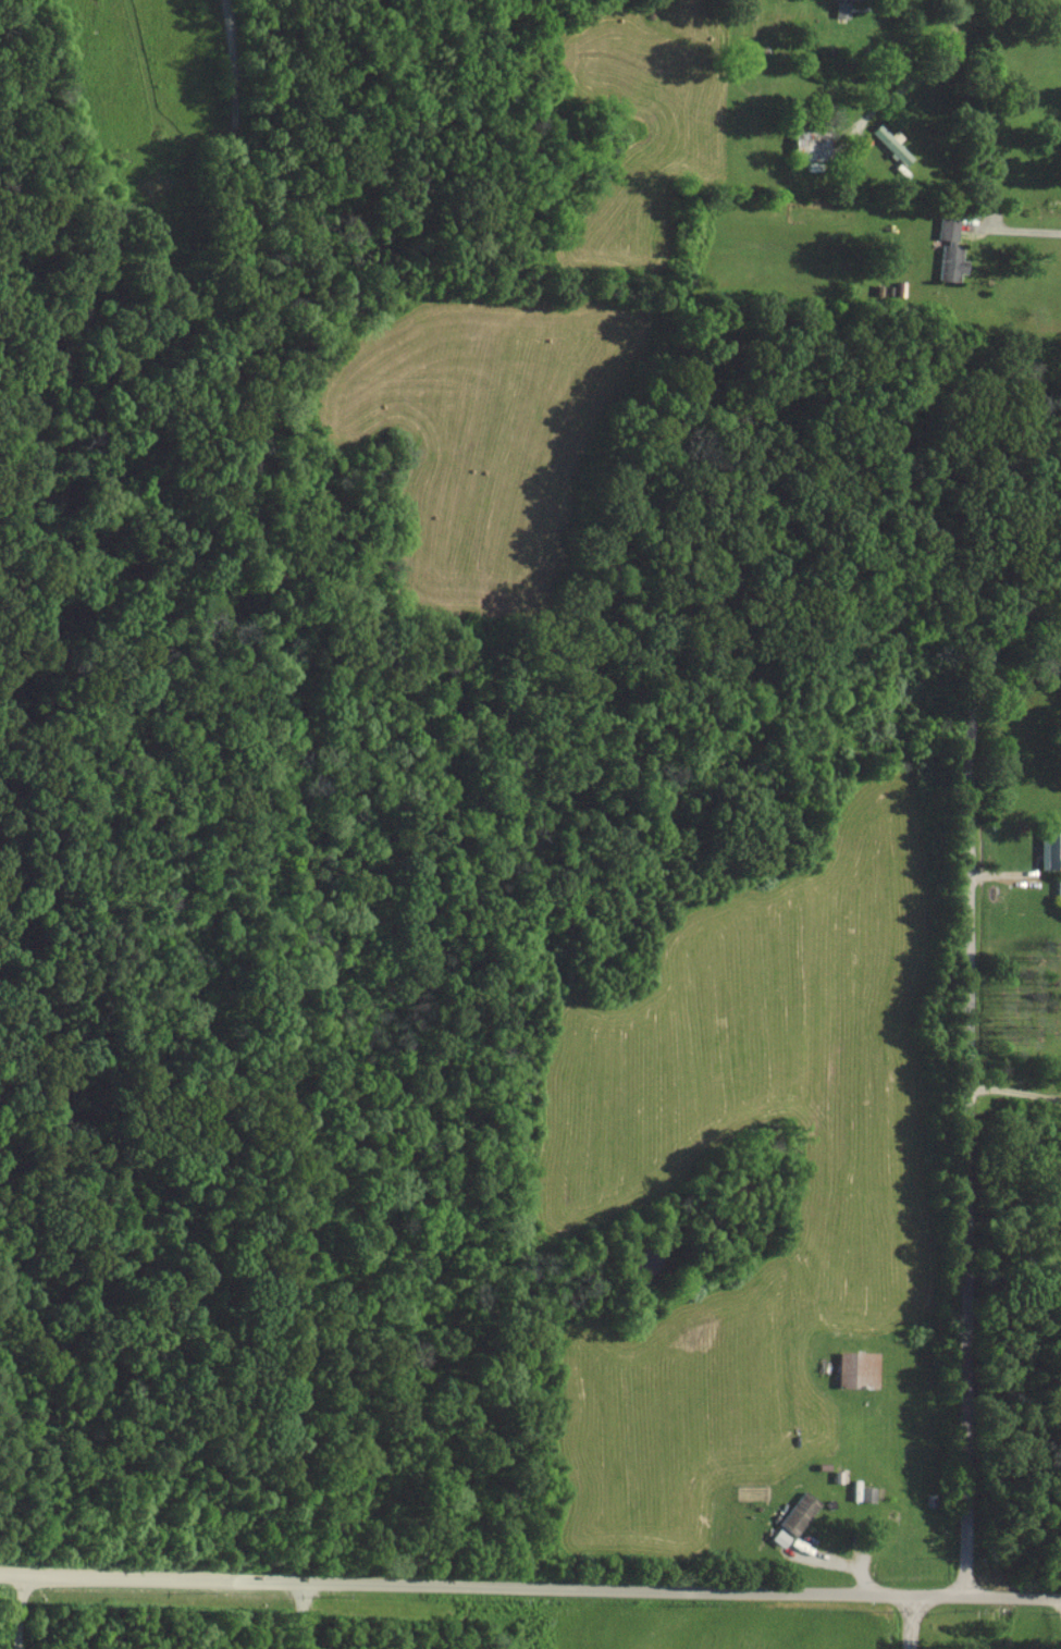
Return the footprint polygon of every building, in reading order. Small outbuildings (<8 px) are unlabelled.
[(846,0),(831,0),(831,16),(846,16),(846,0)] [(789,133),(790,156),(810,155),(810,148),(820,148),(819,131),(789,133)] [(907,157),(882,131),(875,139),(900,164),(907,157)] [(955,219),(936,217),(934,240),(940,240),(937,260),(953,262),(952,271),(961,272),(963,260),(957,260),(959,246),(952,245),(955,219)] [(1039,820),(1039,831),(1040,831),(1041,869),(1060,868),(1060,820),(1039,820)] [(876,1388),(877,1353),(834,1352),(833,1386),(876,1388)] [(874,1487),(857,1486),(857,1500),(874,1501),(874,1487)] [(791,1537),(816,1503),(800,1491),(774,1524),(791,1537)] [(766,1538),(778,1548),(786,1538),(774,1528),(766,1538)]
